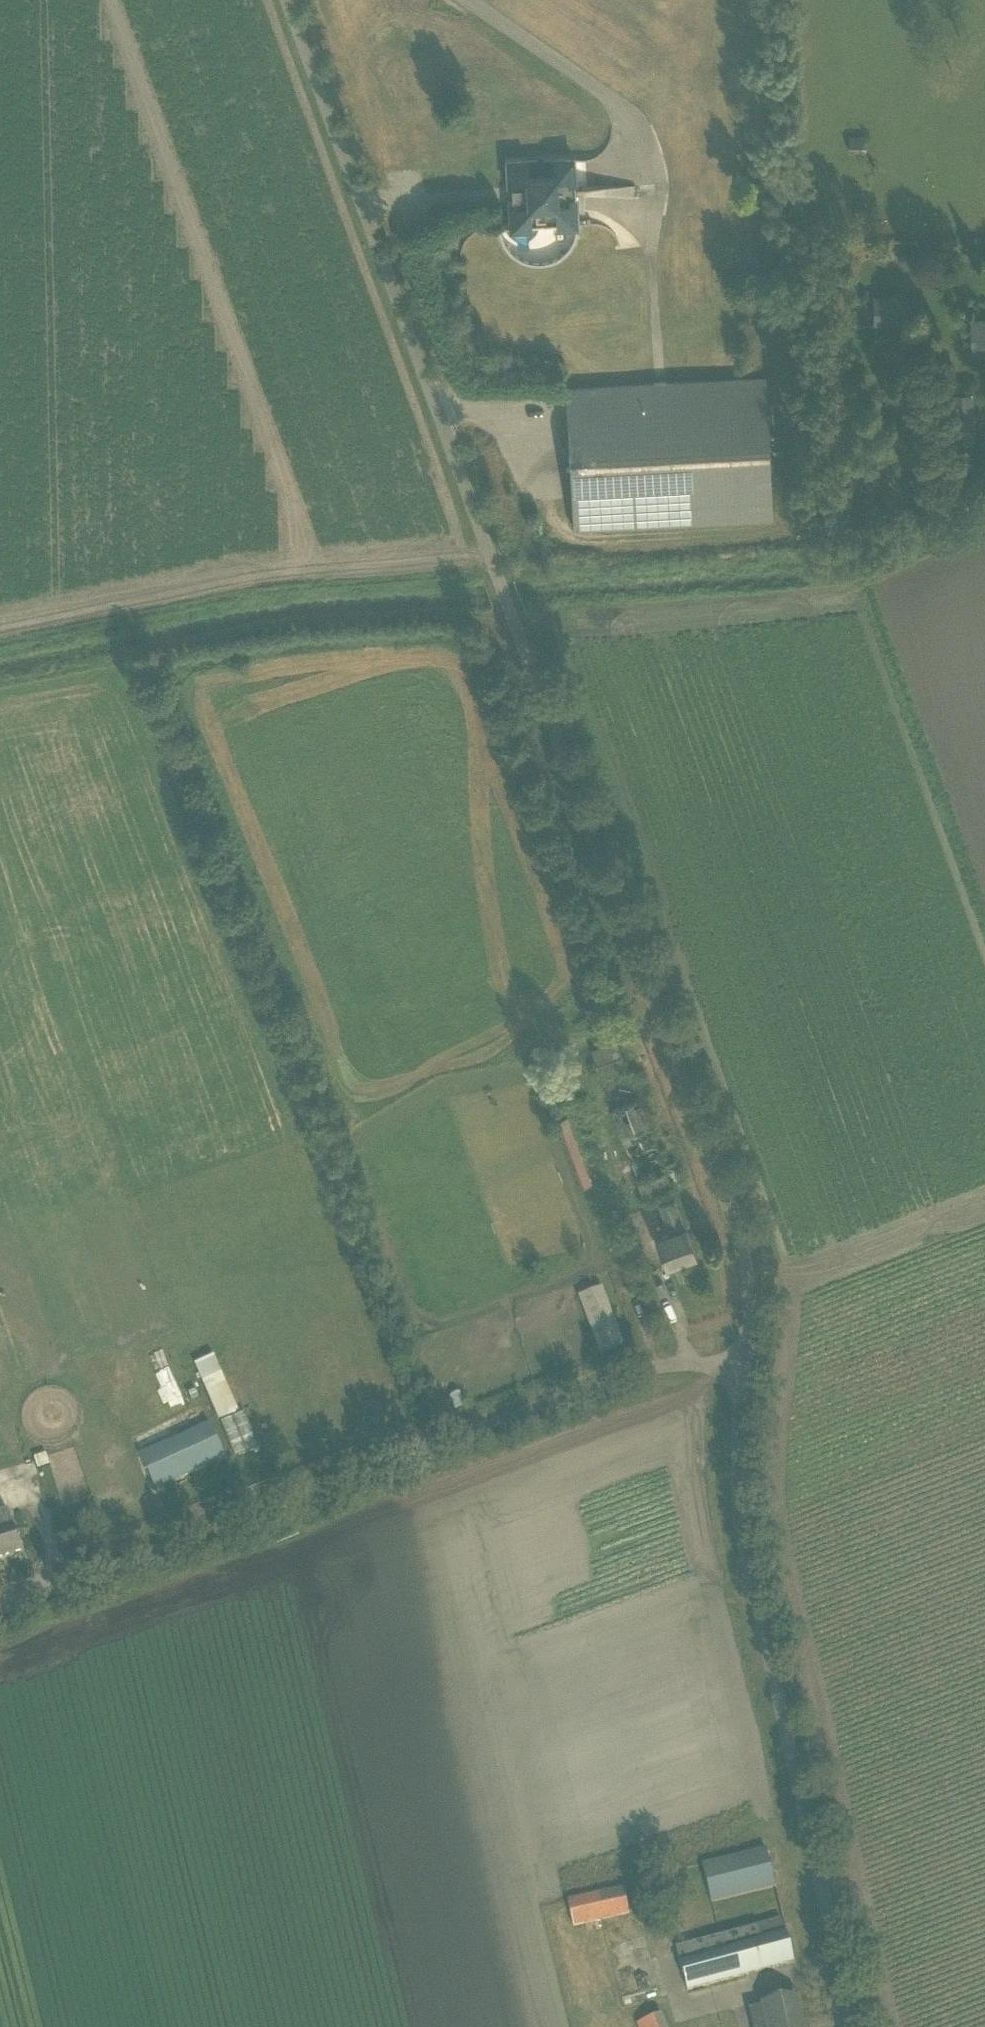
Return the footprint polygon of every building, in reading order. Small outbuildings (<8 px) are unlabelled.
[(866,135),(849,136),(849,153),(867,153),(866,135)] [(531,143),(530,143),(531,144),(527,148),(527,147),(526,148),(527,149),(525,153),(524,153),(524,155),(525,155),(525,160),(508,161),(509,187),(515,186),(515,188),(513,188),(513,198),(516,198),(516,200),(510,201),(512,225),(512,227),(578,223),(574,157),(556,158),(556,153),(557,153),(557,151),(556,152),(554,147),(554,146),(553,146),(549,143),(550,142),(549,142),(548,142),(544,141),(544,140),(542,140),(542,141),(537,141),(537,140),(536,140),(536,141),(532,143),(531,143)] [(971,321),(972,354),(984,353),(984,320),(971,321)] [(574,529),(774,518),(765,378),(566,389),(574,529)] [(975,441),(973,393),(941,394),(942,443),(975,441)] [(671,1187),(639,1101),(634,1103),(630,1094),(623,1097),(621,1091),(614,1094),(610,1085),(602,1088),(643,1198),(671,1187)] [(657,1238),(667,1265),(696,1254),(686,1228),(684,1228),(673,1199),(661,1204),(671,1233),(657,1238)] [(619,1333),(596,1342),(600,1353),(623,1345),(619,1333)] [(212,1353),(193,1362),(218,1419),(237,1411),(212,1353)] [(189,1393),(192,1401),(199,1399),(196,1390),(189,1393)] [(231,1452),(255,1446),(245,1411),(221,1418),(231,1452)] [(141,1456),(156,1489),(226,1458),(211,1424),(141,1456)] [(50,1465),(47,1456),(46,1454),(34,1458),(35,1460),(38,1469),(50,1465)] [(10,1516),(7,1509),(0,1511),(0,1557),(21,1550),(10,1516)] [(775,1887),(773,1878),(766,1850),(702,1866),(711,1902),(775,1887)] [(623,1887),(566,1900),(573,1927),(630,1914),(623,1887)] [(679,1913),(671,1915),(673,1925),(681,1923),(679,1913)] [(794,1962),(787,1932),(762,1939),(759,1925),(676,1948),(687,1990),(794,1962)] [(761,2006),(765,2026),(804,2026),(797,1998),(761,2006)] [(662,2014),(629,2026),(667,2026),(662,2014)]
